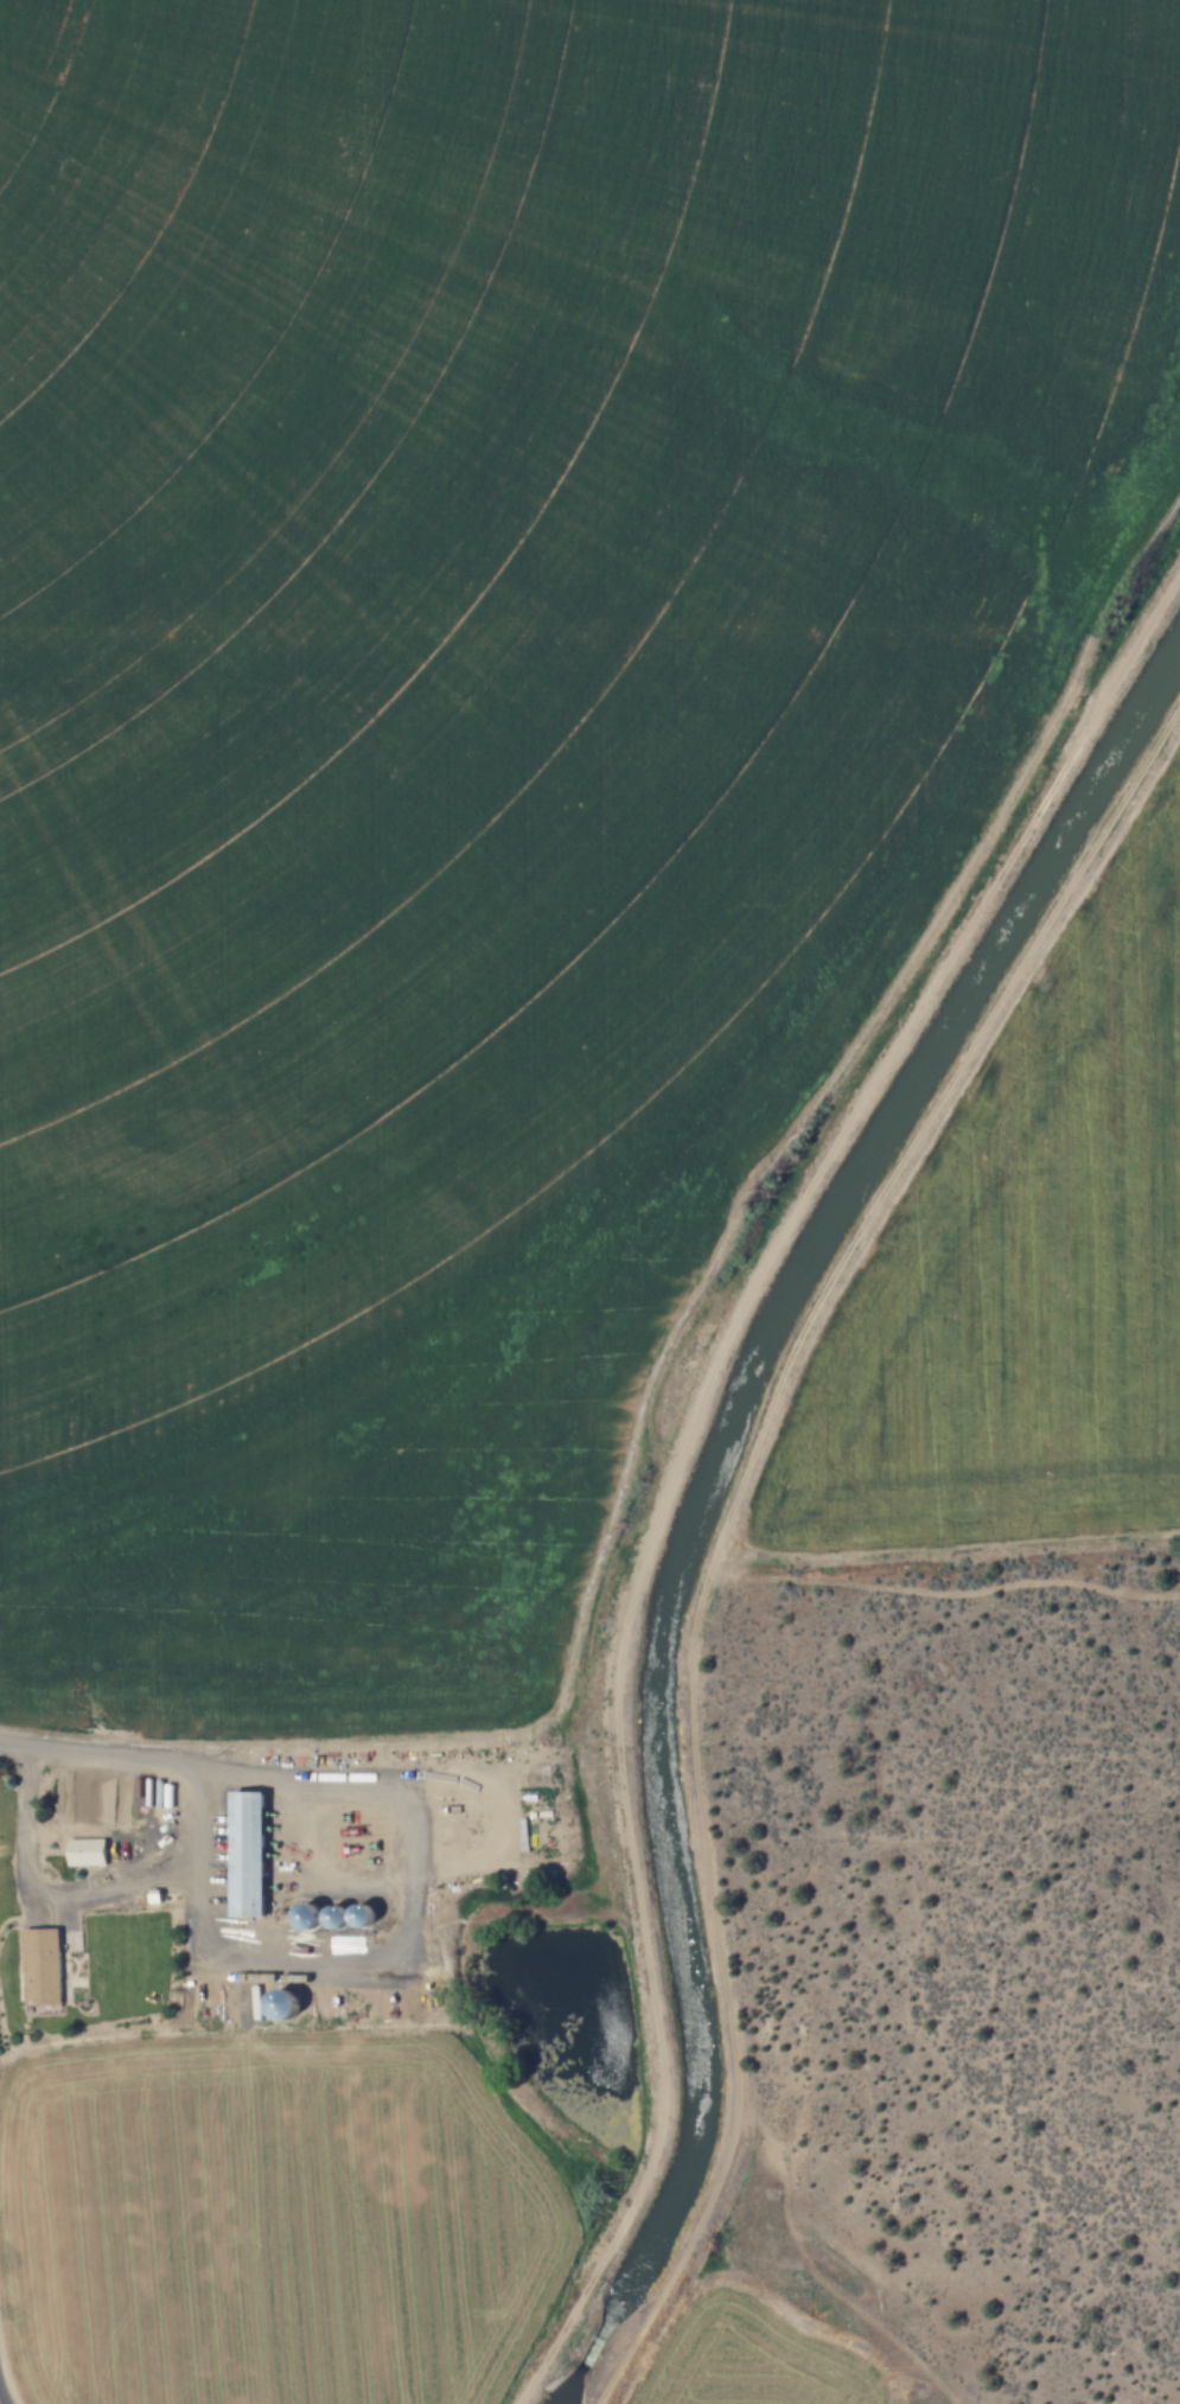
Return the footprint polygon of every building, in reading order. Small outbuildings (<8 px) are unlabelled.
[(224,1917),(260,1917),(260,1790),(224,1790),(224,1917)] [(103,1838),(64,1838),(64,1867),(103,1867),(103,1838)] [(56,1927),(19,1927),(19,2003),(56,2003),(56,1927)] [(264,2016),(291,2015),(291,1988),(263,1989),(264,2016)]
